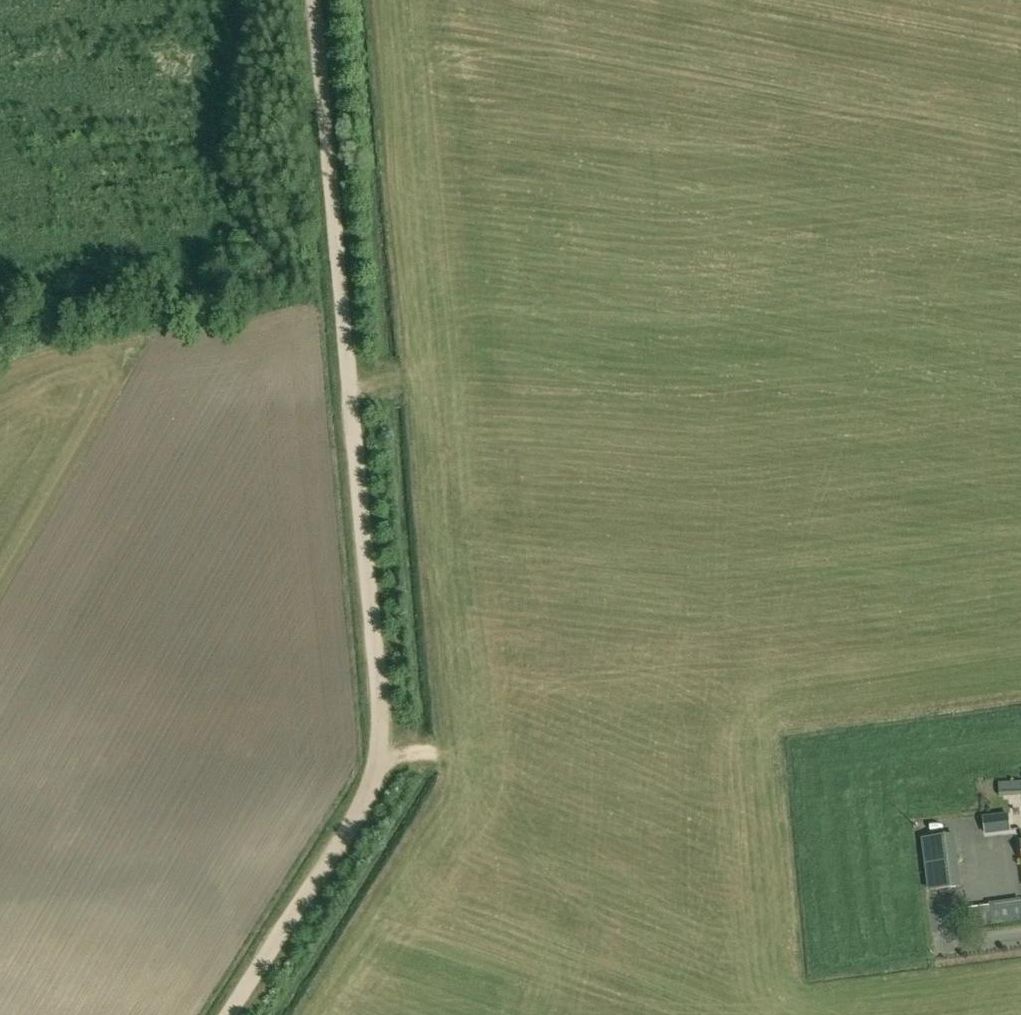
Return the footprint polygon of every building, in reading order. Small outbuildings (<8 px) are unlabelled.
[(1000,797),(1020,796),(1020,780),(999,782),(1000,797)] [(985,835),(998,833),(996,815),(983,817),(985,835)] [(955,834),(921,838),(928,891),(962,887),(955,834)] [(963,908),(965,928),(1020,921),(1020,902),(963,908)]
